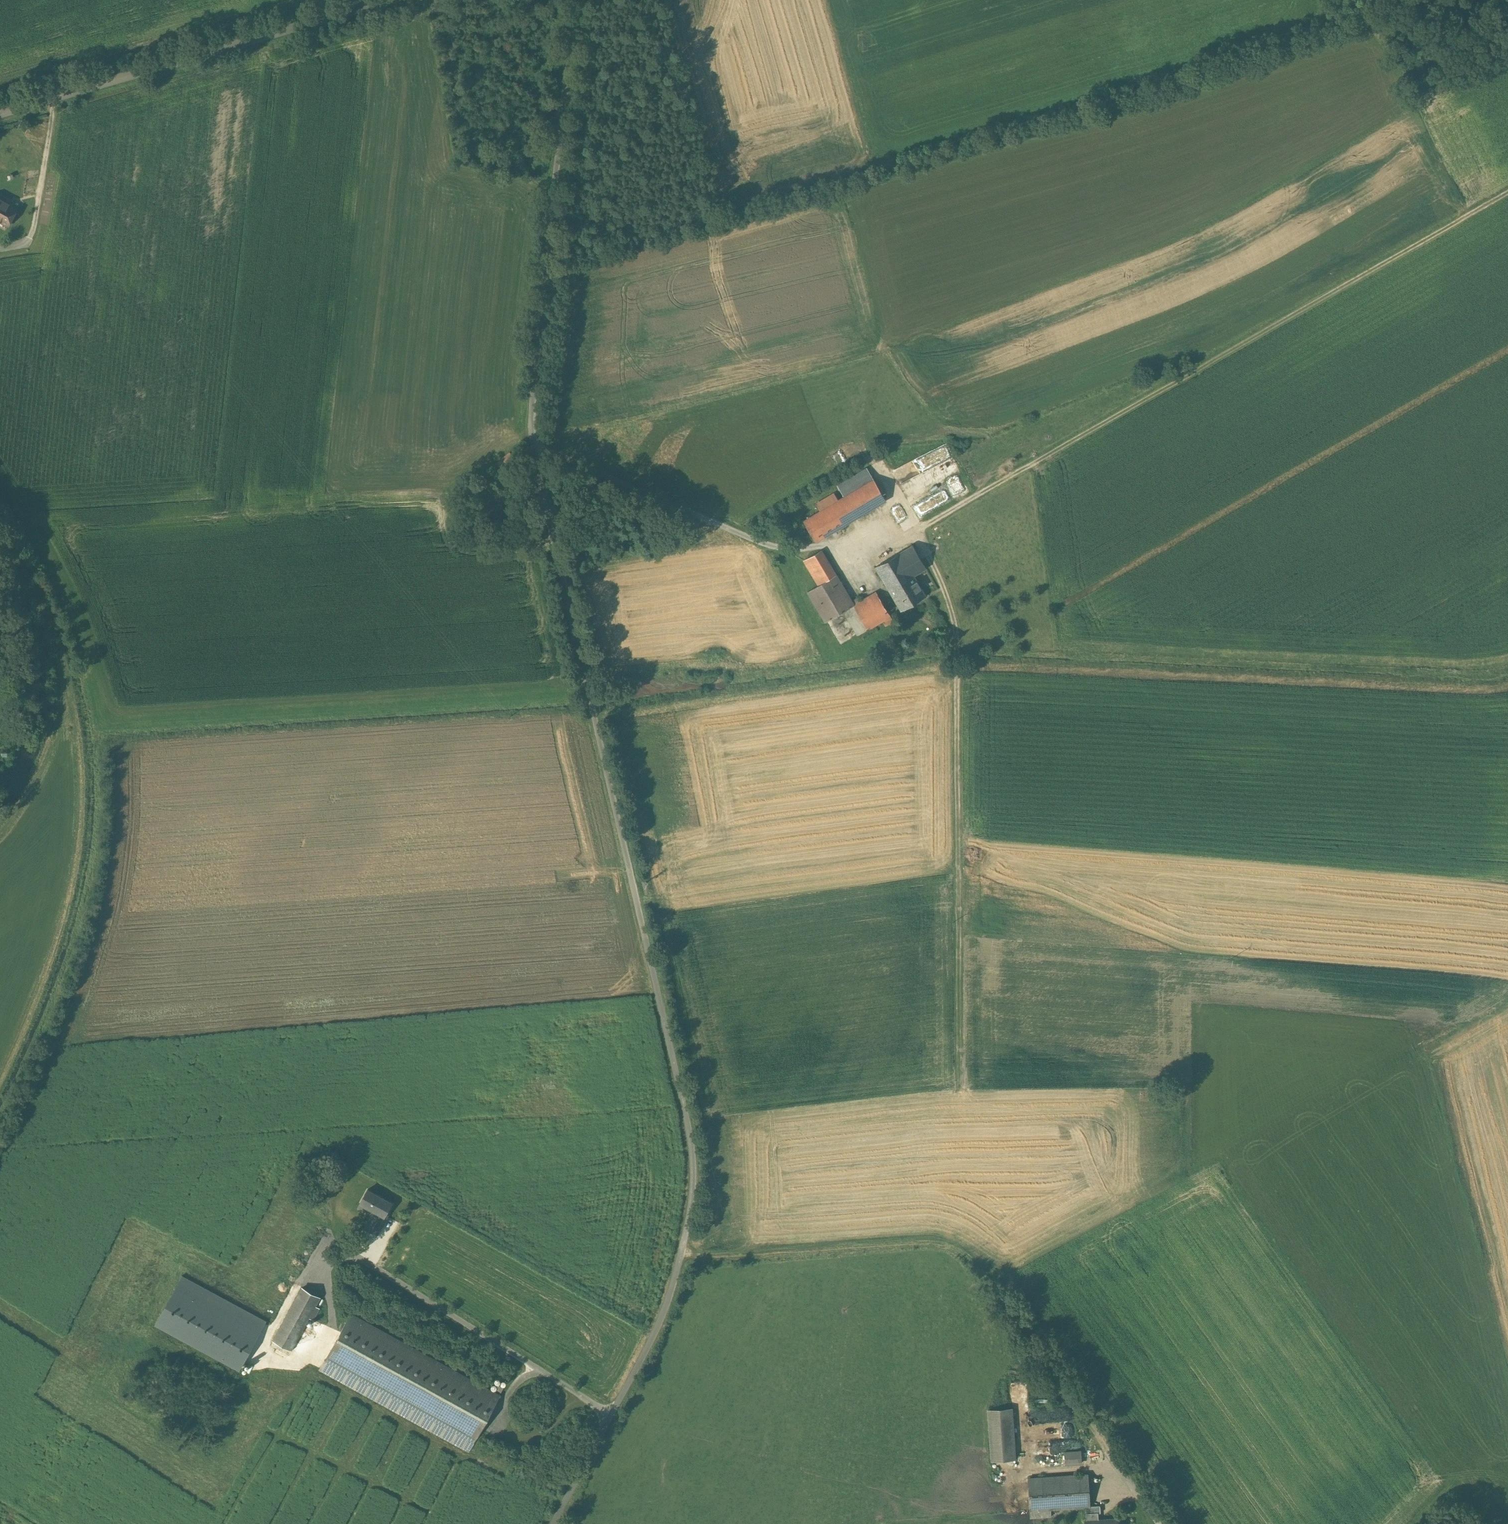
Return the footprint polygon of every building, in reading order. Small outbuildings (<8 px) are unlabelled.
[(8,225),(17,208),(0,198),(0,221),(8,225)] [(948,444),(893,467),(899,481),(931,468),(935,476),(957,467),(948,444)] [(493,463),(498,471),(516,459),(511,451),(493,463)] [(836,484),(843,495),(872,478),(865,467),(836,484)] [(835,500),(824,507),(802,520),(816,542),(885,501),(872,478),(843,495),(835,500)] [(820,501),(824,507),(835,500),(832,494),(820,501)] [(874,567),(899,610),(924,595),(913,576),(925,570),(911,546),(874,567)] [(802,561),(816,585),(834,575),(820,551),(802,561)] [(834,575),(816,585),(806,591),(823,621),(846,608),(851,605),(834,575)] [(851,605),(846,608),(851,617),(847,620),(856,635),(888,617),(874,592),(851,605)] [(394,1204),(367,1189),(360,1203),(374,1210),(384,1216),(388,1210),(390,1211),(394,1204)] [(381,1221),(384,1216),(374,1210),(365,1227),(377,1234),(383,1222),(381,1221)] [(262,1320),(183,1276),(157,1322),(236,1367),(262,1320)] [(320,1296),(302,1285),(274,1332),(292,1342),(320,1296)] [(501,1394),(351,1312),(319,1371),(469,1453),(501,1394)] [(1009,1455),(1008,1404),(979,1405),(980,1455),(1009,1455)] [(1065,1424),(1065,1437),(1076,1437),(1076,1424),(1065,1424)] [(1082,1448),(1065,1449),(1066,1464),(1083,1463),(1082,1448)] [(1085,1470),(1024,1473),(1026,1507),(1086,1505),(1085,1470)] [(1080,1517),(1080,1523),(1116,1523),(1115,1516),(1080,1517)]
